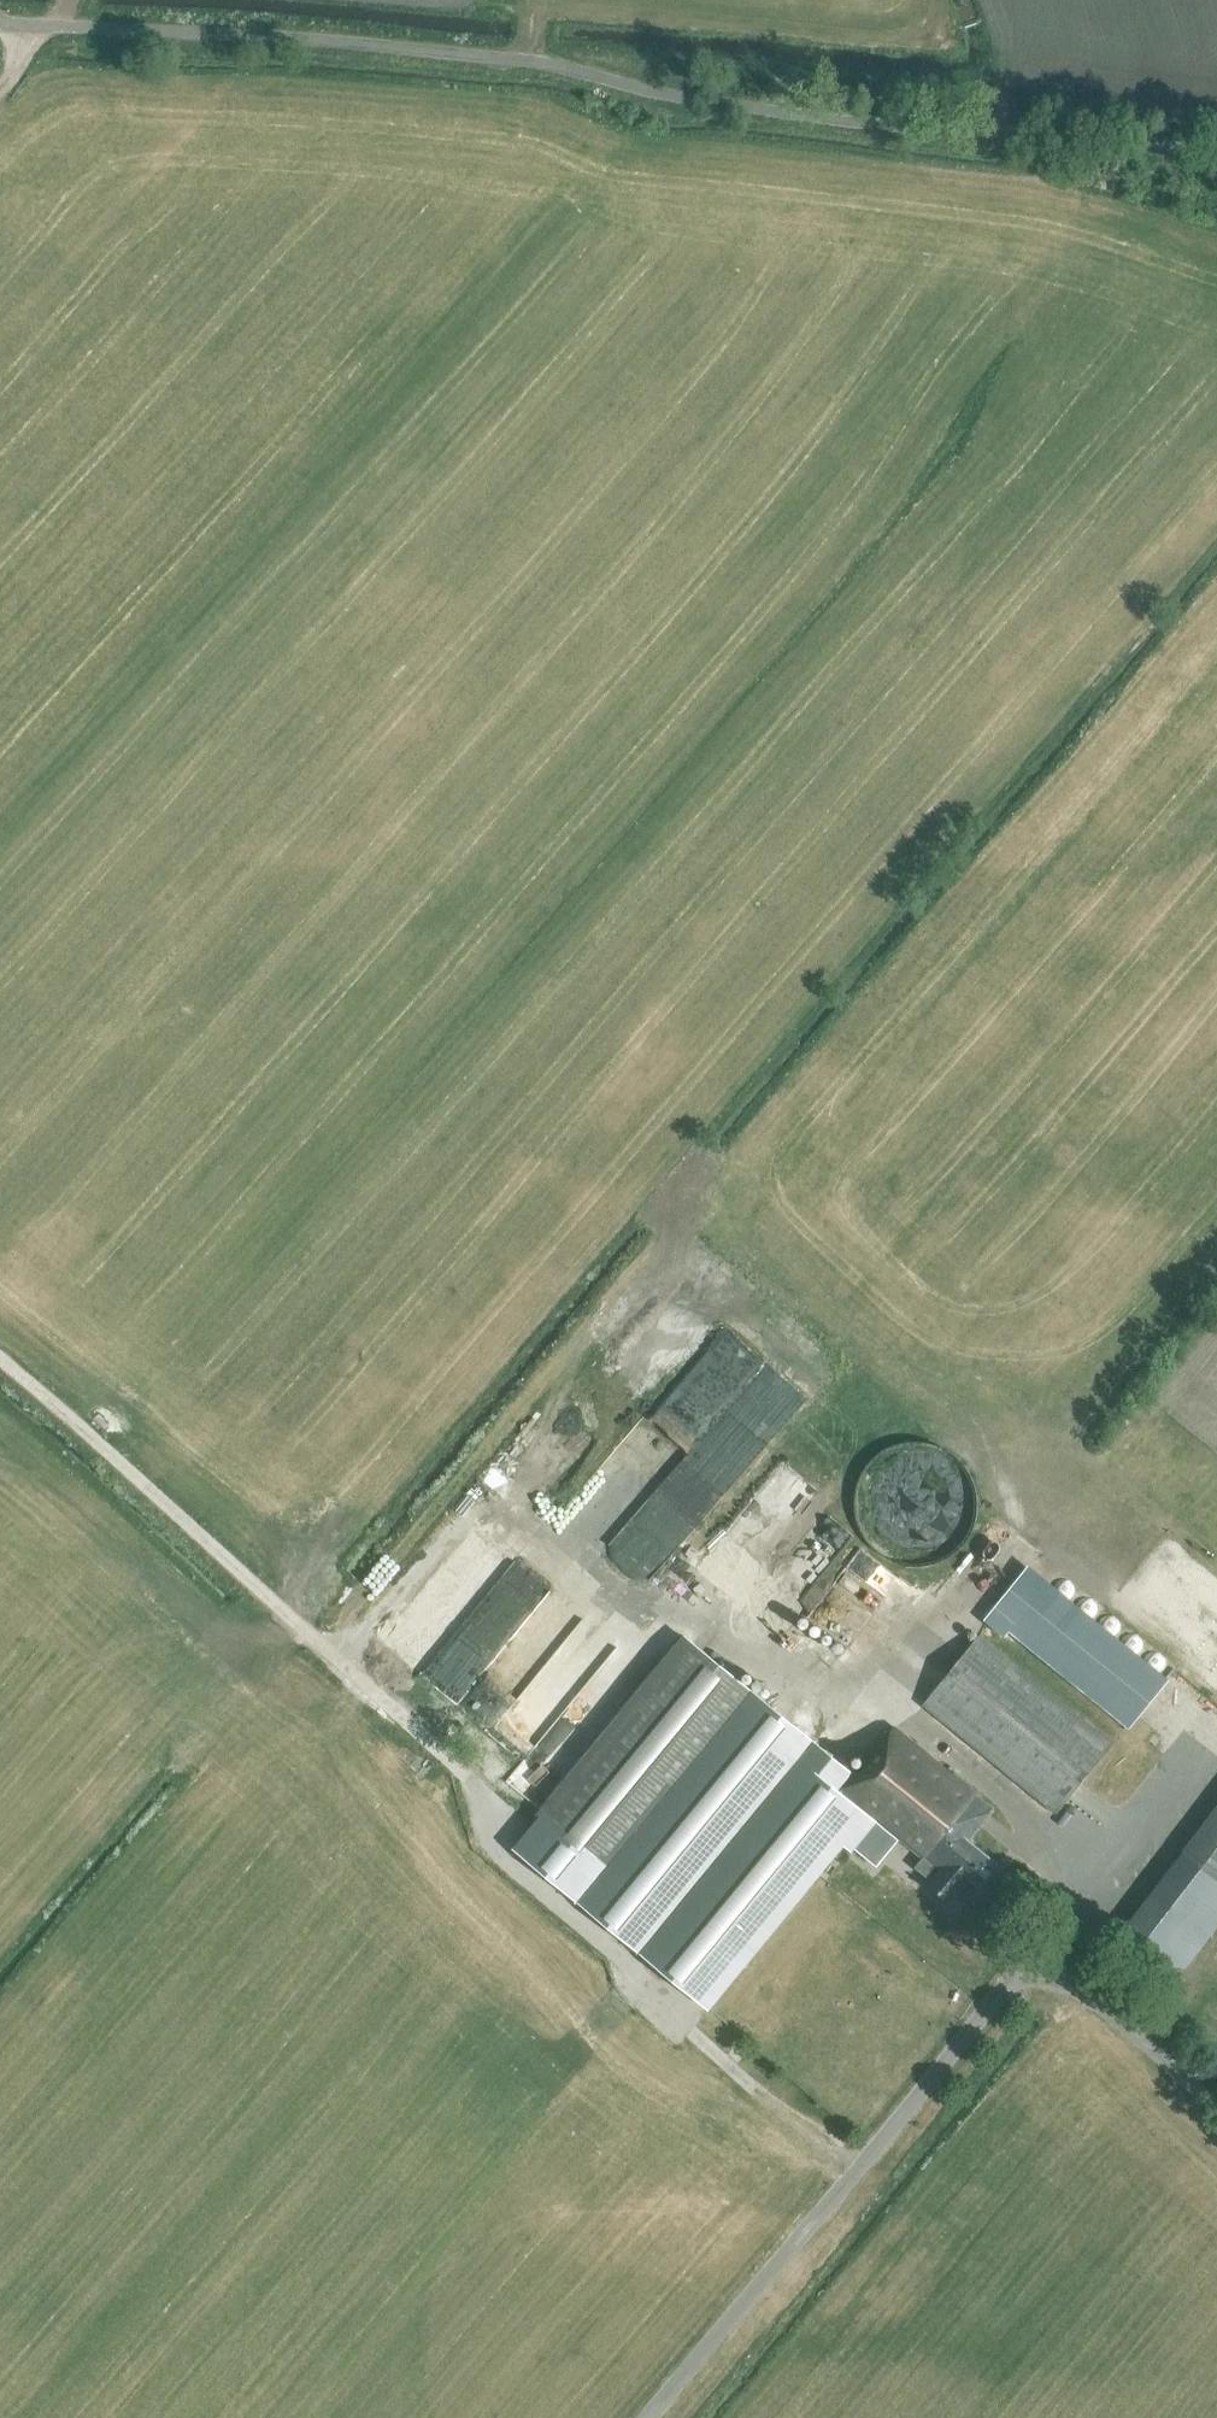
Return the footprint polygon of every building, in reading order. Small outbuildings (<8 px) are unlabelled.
[(713,1501),(790,1418),(750,1381),(673,1464),(713,1501)] [(955,1554),(965,1544),(972,1532),(976,1518),(977,1504),(976,1491),(971,1478),(964,1467),(954,1456),(942,1449),(929,1444),(914,1442),(901,1444),(888,1449),(876,1456),(866,1467),(860,1479),(856,1491),(854,1505),(855,1520),(860,1532),(868,1544),(878,1554),(889,1561),(903,1566),(917,1568),(931,1566),(944,1561),(955,1554)] [(878,1613),(900,1575),(857,1549),(834,1587),(878,1613)] [(1129,1730),(1169,1680),(1028,1565),(983,1621),(1004,1638),(1009,1632),(1129,1730)] [(556,1717),(525,1695),(585,1614),(545,1585),(457,1705),(527,1756),(556,1717)] [(855,1776),(682,1635),(508,1845),(706,2012),(867,1814),(939,1873),(930,1884),(950,1903),(969,1879),(978,1886),(996,1865),(968,1841),(993,1811),(894,1729),(855,1776)] [(1055,1814),(1112,1744),(979,1637),(923,1706),(1055,1814)] [(1216,1927),(1216,1803),(1180,1851),(1188,1857),(1123,1941),(1175,1982),(1216,1927)]
